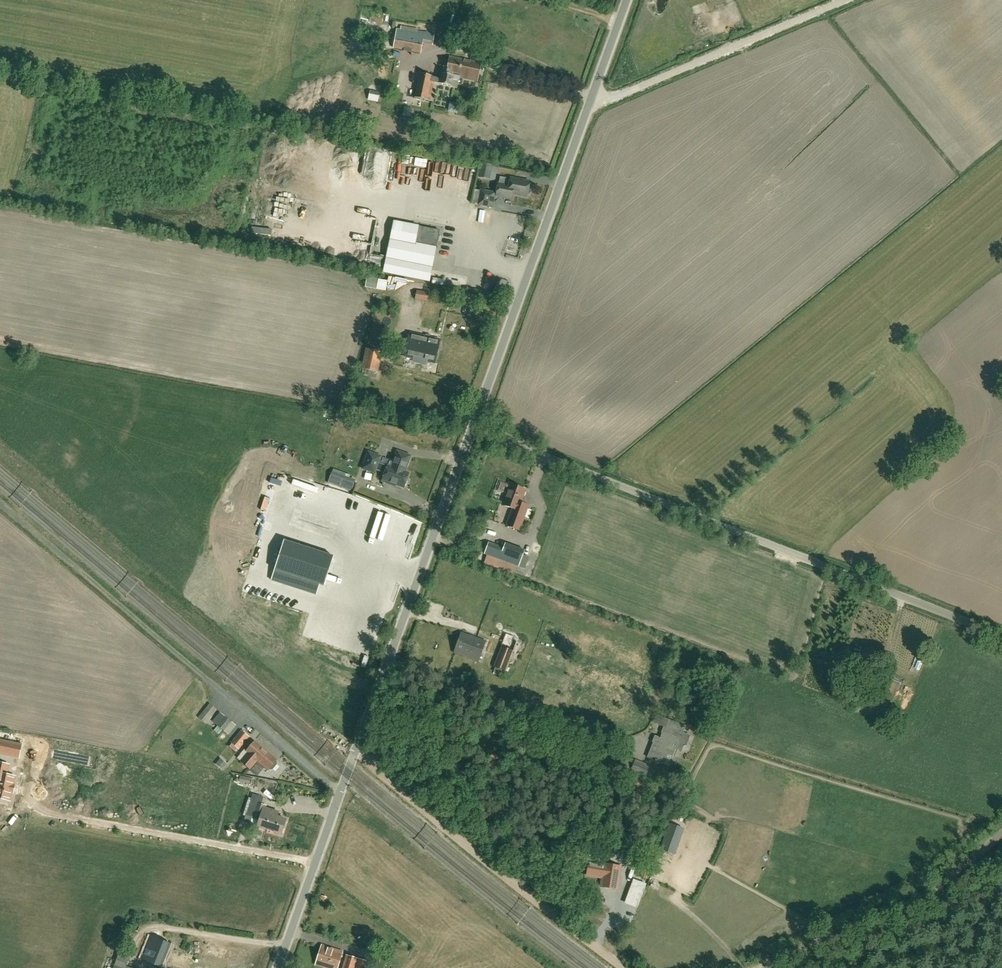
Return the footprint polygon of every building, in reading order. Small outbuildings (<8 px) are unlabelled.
[(397,30),(393,48),(421,53),(424,35),(397,30)] [(459,77),(477,81),(481,62),(470,60),(470,61),(464,60),(450,57),(448,67),(444,67),(442,74),(440,84),(451,86),(453,76),(453,72),(460,74),(459,77)] [(420,74),(414,97),(430,101),(434,82),(431,81),(432,76),(420,74)] [(379,92),(371,90),(369,99),(378,101),(379,92)] [(425,168),(426,161),(418,159),(416,166),(425,168)] [(441,166),(437,176),(446,179),(450,169),(441,166)] [(457,169),(457,177),(465,177),(466,170),(457,169)] [(496,196),(512,199),(513,194),(526,197),(527,195),(528,195),(530,193),(531,190),(529,188),(528,188),(529,182),(510,178),(509,186),(498,184),(496,196)] [(463,198),(475,198),(475,183),(464,183),(463,198)] [(478,204),(492,207),(495,193),(481,191),(478,204)] [(414,244),(391,239),(384,273),(429,282),(439,230),(418,226),(414,244)] [(365,287),(377,289),(380,274),(367,272),(365,287)] [(381,279),(379,290),(389,292),(390,281),(381,279)] [(415,300),(419,301),(427,302),(429,292),(416,290),(415,300)] [(403,348),(401,355),(434,362),(439,340),(411,334),(407,349),(403,348)] [(376,377),(381,352),(367,349),(363,369),(366,369),(365,375),(376,377)] [(408,474),(404,472),(410,456),(397,451),(394,460),(391,459),(388,466),(378,463),(381,457),(368,452),(362,469),(375,473),(376,470),(385,473),(382,481),(395,486),(396,484),(403,487),(404,486),(405,486),(407,485),(408,482),(407,480),(406,480),(408,474)] [(356,489),(357,478),(333,475),(332,486),(356,489)] [(507,526),(519,530),(528,505),(521,503),(525,489),(510,484),(502,505),(513,509),(507,526)] [(337,508),(336,514),(367,523),(369,518),(337,508)] [(284,541),(271,580),(316,595),(319,584),(324,586),(333,557),(284,541)] [(504,548),(489,543),(485,554),(525,569),(529,557),(523,555),(504,548)] [(461,632),(453,653),(478,662),(485,641),(461,632)] [(514,651),(501,646),(493,667),(506,672),(512,657),(514,651)] [(210,703),(209,704),(198,717),(206,724),(217,709),(210,703)] [(648,757),(652,758),(661,762),(665,753),(672,756),(675,748),(681,751),(684,744),(686,745),(689,736),(682,733),(685,727),(656,715),(654,722),(664,726),(662,732),(662,733),(660,738),(656,737),(648,757)] [(218,726),(224,731),(232,722),(225,717),(218,726)] [(235,722),(227,732),(231,735),(239,726),(235,722)] [(455,734),(467,738),(469,730),(457,727),(455,734)] [(239,750),(250,737),(241,730),(230,742),(239,750)] [(4,754),(19,757),(22,745),(8,742),(0,740),(0,753),(4,754)] [(254,741),(246,752),(248,754),(242,762),(249,768),(257,760),(268,769),(276,760),(254,741)] [(225,770),(230,764),(224,758),(219,764),(225,770)] [(635,760),(630,771),(630,772),(644,778),(650,765),(635,760)] [(10,801),(11,792),(13,785),(15,777),(6,775),(8,765),(0,763),(0,799),(10,801)] [(257,826),(281,834),(286,820),(277,817),(278,812),(265,808),(266,806),(250,801),(246,816),(259,820),(257,826)] [(670,824),(661,849),(675,854),(684,829),(670,824)] [(586,875),(602,878),(601,886),(617,888),(620,867),(605,865),(606,857),(595,856),(594,863),(588,862),(586,875)] [(649,877),(650,866),(638,864),(636,877),(648,879),(649,877)] [(647,885),(646,885),(634,880),(625,904),(637,909),(638,909),(646,887),(647,885)] [(151,936),(141,960),(161,967),(171,944),(151,936)] [(315,964),(327,967),(337,967),(342,952),(322,946),(315,964)] [(118,954),(113,967),(130,967),(126,966),(130,958),(118,954)] [(368,963),(348,956),(344,967),(366,967),(368,963)]
